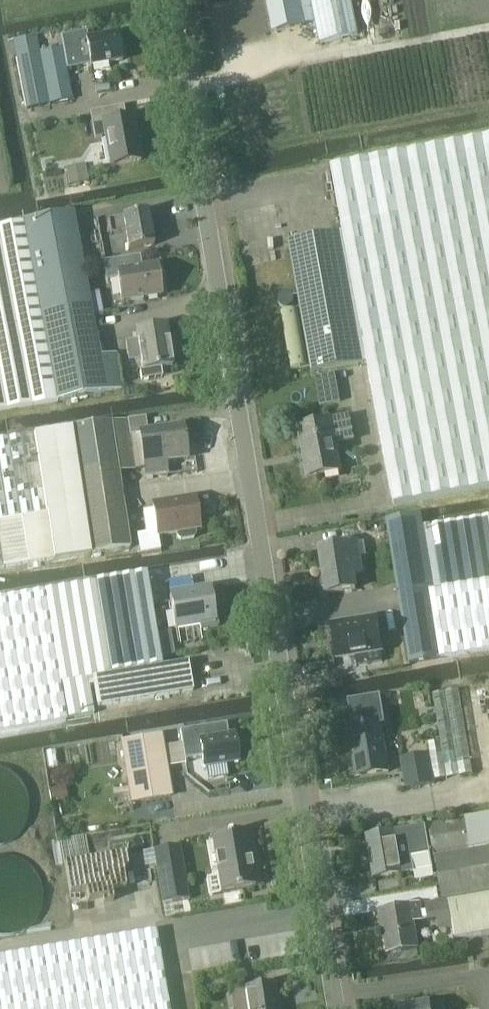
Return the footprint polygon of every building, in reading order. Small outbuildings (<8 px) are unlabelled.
[(272,30),(315,22),(311,0),(267,0),(272,30)] [(315,22),(320,43),(360,35),(357,22),(352,0),(311,0),(315,22)] [(91,67),(122,61),(118,34),(88,39),(87,33),(62,37),(68,68),(91,64),(91,67)] [(36,52),(33,37),(10,41),(23,108),(69,99),(59,48),(36,52)] [(133,118),(126,119),(105,123),(103,111),(91,113),(94,127),(96,139),(107,138),(112,166),(142,161),(133,118)] [(332,168),(394,505),(488,487),(488,138),(332,168)] [(89,181),(86,164),(66,168),(69,185),(89,181)] [(129,250),(154,246),(148,212),(123,217),(124,219),(110,221),(112,235),(126,232),(129,250)] [(23,223),(23,224),(56,402),(122,389),(116,354),(100,357),(73,213),(23,223)] [(56,402),(23,224),(0,228),(0,411),(56,402)] [(342,233),(289,243),(312,374),(366,365),(342,233)] [(144,261),(162,259),(161,248),(142,250),(144,261)] [(162,296),(158,266),(142,269),(139,256),(103,262),(106,283),(119,281),(123,302),(162,296)] [(128,356),(141,354),(143,370),(140,371),(142,381),(164,378),(162,370),(173,368),(167,326),(137,331),(138,340),(126,342),(128,356)] [(317,388),(337,385),(335,373),(315,377),(317,388)] [(134,395),(139,394),(138,387),(126,389),(128,396),(134,395)] [(148,433),(146,417),(128,420),(112,423),(119,472),(145,468),(147,478),(168,475),(166,463),(188,460),(184,428),(148,433)] [(298,427),(308,478),(343,472),(338,444),(355,441),(351,418),(298,427)] [(72,429),(72,430),(92,555),(131,549),(111,423),(72,429)] [(92,555),(72,430),(34,436),(34,435),(0,440),(0,570),(92,555)] [(148,534),(139,536),(142,554),(146,553),(161,550),(158,537),(177,534),(178,539),(181,541),(194,539),(197,536),(196,531),(200,530),(199,525),(201,523),(200,515),(197,513),(195,498),(153,505),(154,511),(148,512),(145,513),(148,534)] [(424,528),(422,515),(387,521),(401,610),(410,664),(440,659),(488,652),(488,518),(424,528)] [(355,574),(365,573),(360,542),(321,548),(325,575),(322,579),(323,587),(327,590),(327,593),(357,588),(355,574)] [(111,675),(162,666),(146,574),(95,582),(111,675)] [(111,675),(95,582),(0,598),(0,732),(94,716),(87,680),(93,678),(111,675)] [(219,626),(216,609),(213,609),(210,590),(170,596),(175,630),(200,626),(201,629),(219,626)] [(378,618),(332,625),(338,658),(355,655),(357,666),(383,662),(381,651),(383,651),(378,618)] [(173,639),(160,642),(162,654),(175,652),(173,639)] [(188,662),(162,666),(111,675),(93,678),(98,707),(193,691),(188,662)] [(353,727),(349,727),(357,777),(390,772),(382,725),(386,724),(381,694),(348,699),(353,727)] [(106,751),(118,750),(116,735),(104,737),(106,751)] [(185,761),(182,745),(182,743),(163,746),(161,736),(122,742),(132,802),(171,796),(166,768),(185,765),(185,761)] [(200,742),(182,745),(185,761),(202,758),(204,769),(238,763),(238,759),(240,759),(238,749),(236,750),(234,736),(200,741),(200,742)] [(429,752),(401,757),(406,788),(434,783),(434,780),(429,752)] [(30,806),(29,798),(27,791),(23,784),(18,778),(12,773),(5,769),(0,768),(0,844),(5,843),(12,839),(18,834),(23,828),(27,821),(29,814),(30,806)] [(68,800),(66,787),(50,790),(52,803),(68,800)] [(465,819),(429,825),(410,829),(394,832),(366,836),(373,878),(434,868),(432,859),(435,858),(439,885),(442,900),(447,899),(449,908),(453,929),(454,940),(488,934),(488,814),(465,819)] [(256,858),(251,829),(211,836),(222,892),(255,886),(250,859),(256,858)] [(56,840),(61,860),(78,855),(73,835),(56,840)] [(179,846),(152,850),(162,903),(189,898),(179,846)] [(43,895),(42,888),(40,880),(36,873),(31,867),(25,862),(18,859),(11,857),(3,856),(0,856),(0,935),(3,935),(11,934),(18,932),(25,928),(31,923),(36,917),(40,911),(42,903),(43,895)] [(439,931),(453,929),(447,899),(442,900),(434,901),(434,902),(425,904),(428,922),(437,920),(439,931)] [(412,923),(421,921),(418,903),(378,910),(380,922),(383,921),(388,953),(416,949),(412,923)] [(157,931),(0,957),(0,1008),(170,1008),(157,931)] [(275,985),(244,990),(247,1008),(279,1008),(275,985)]
